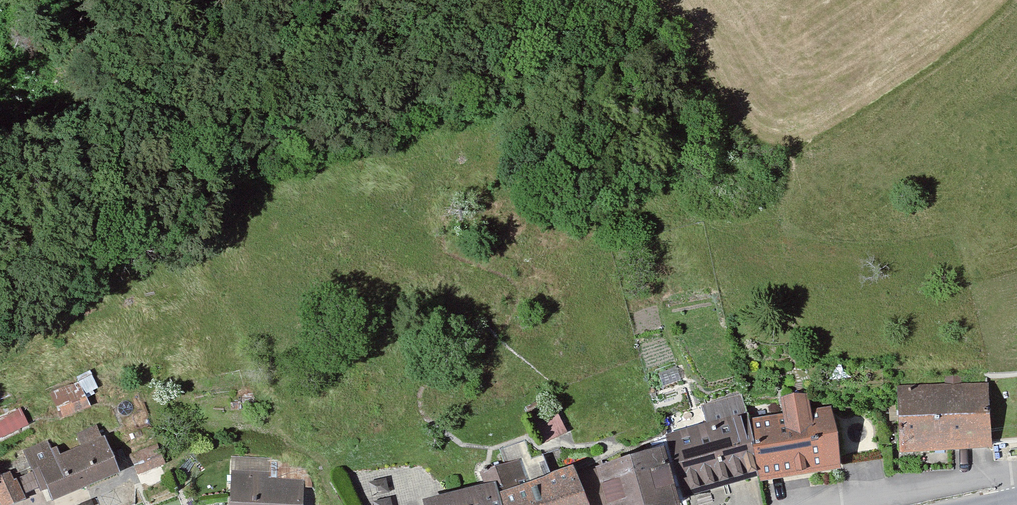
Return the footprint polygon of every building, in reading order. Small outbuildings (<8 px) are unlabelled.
[(76,381),(51,393),(62,417),(87,406),(76,381)] [(987,386),(897,391),(901,453),(990,449),(987,386)] [(785,416),(754,421),(763,476),(839,464),(830,410),(809,413),(806,395),(782,398),(785,416)] [(0,415),(0,435),(29,427),(23,408),(0,415)] [(538,418),(548,439),(568,430),(559,409),(538,418)] [(741,417),(667,440),(684,498),(759,476),(741,417)] [(25,452),(42,490),(49,487),(54,499),(118,472),(103,438),(54,460),(46,442),(25,452)] [(156,444),(130,455),(139,474),(164,463),(156,444)] [(596,472),(606,504),(679,504),(662,451),(596,472)] [(419,500),(421,504),(584,504),(567,453),(419,500)] [(229,482),(229,504),(305,504),(306,478),(267,478),(267,460),(230,460),(229,482)] [(0,477),(0,502),(2,504),(20,504),(25,502),(10,472),(0,477)]
